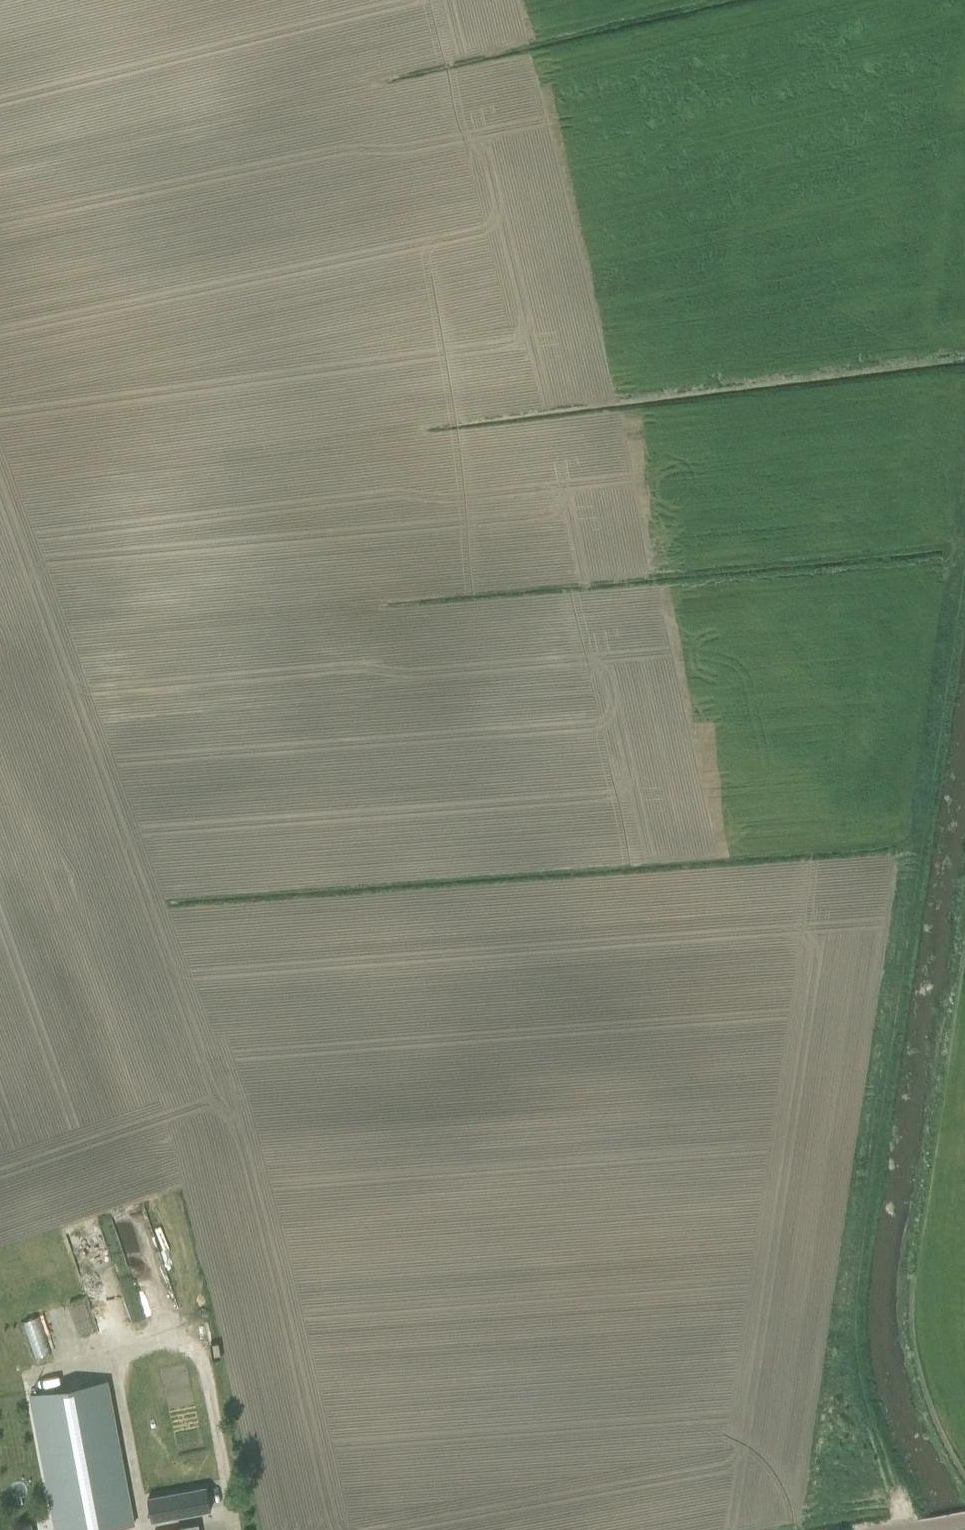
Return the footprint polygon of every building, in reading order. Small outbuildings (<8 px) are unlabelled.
[(24,1319),(31,1356),(49,1353),(41,1315),(24,1319)] [(140,1451),(151,1518),(222,1506),(203,1391),(180,1395),(174,1359),(138,1365),(144,1401),(145,1401),(153,1449),(140,1451)] [(108,1380),(32,1394),(53,1518),(55,1529),(100,1529),(134,1524),(130,1504),(108,1380)]
